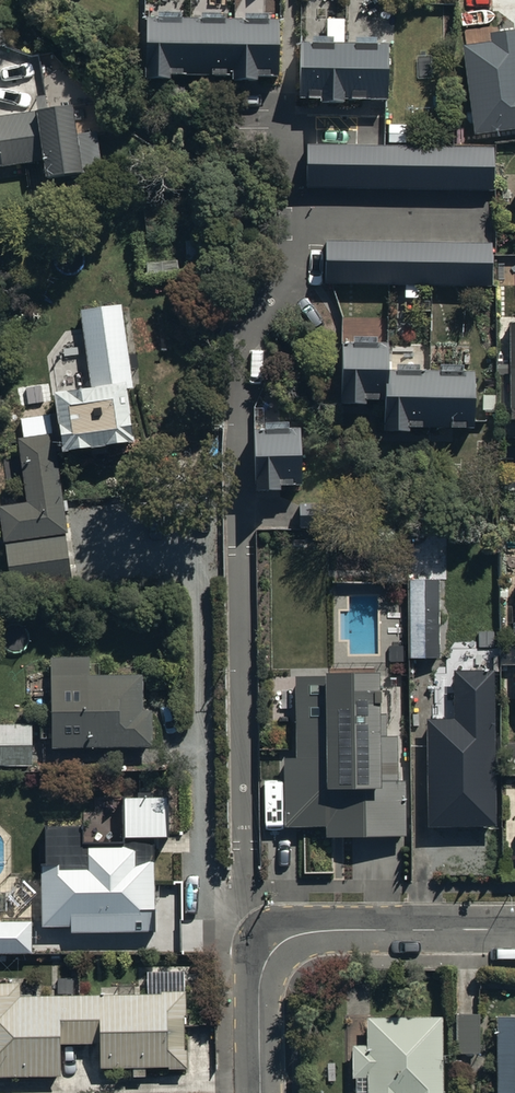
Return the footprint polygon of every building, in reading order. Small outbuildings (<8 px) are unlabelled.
[(147,16),(146,77),(278,79),(279,18),(147,16)] [(302,45),(302,98),(389,98),(389,45),(347,45),(347,25),(328,25),(328,45),(302,45)] [(490,33),(491,42),(463,45),(475,134),(514,128),(514,30),(490,33)] [(42,158),(44,174),(97,167),(92,132),(74,135),(69,105),(0,115),(0,164),(42,158)] [(387,139),(306,140),(306,181),(493,183),(493,140),(406,140),(406,120),(387,120),(387,139)] [(490,241),(328,239),(327,282),(490,285),(490,241)] [(56,388),(63,445),(133,437),(128,390),(132,390),(122,306),(81,311),(90,384),(56,388)] [(343,340),(341,398),(384,400),(383,421),(471,425),(473,370),(387,367),(388,342),(343,340)] [(67,525),(50,409),(21,413),(24,431),(16,433),(26,496),(0,500),(0,512),(3,534),(67,525)] [(255,483),(301,483),(300,426),(254,427),(255,483)] [(336,498),(299,498),(299,522),(337,522),(336,498)] [(65,530),(5,538),(10,574),(70,566),(65,530)] [(409,553),(409,591),(409,633),(447,633),(447,553),(409,553)] [(51,650),(52,742),(153,740),(152,704),(144,704),(144,667),(89,668),(89,650),(51,650)] [(284,750),(285,817),(285,821),(326,820),(326,829),(405,828),(404,772),(397,772),(396,728),(379,728),(378,658),(326,659),(326,670),(295,670),(296,750),(284,750)] [(494,819),(492,663),(450,664),(451,711),(426,711),(428,820),(494,819)] [(0,719),(0,768),(14,768),(14,761),(33,761),(32,719),(0,719)] [(41,856),(42,920),(71,919),(72,926),(152,923),(151,900),(155,900),(152,828),(168,828),(167,788),(123,789),(124,834),(85,834),(85,818),(45,818),(45,856),(41,856)] [(31,946),(31,915),(0,915),(0,946),(31,946)] [(19,989),(19,978),(0,978),(0,1071),(62,1070),(61,1037),(100,1037),(100,1061),(132,1061),(132,1072),(145,1071),(145,1061),(169,1060),(169,1062),(185,1062),(184,965),(147,965),(147,988),(19,989)] [(480,1007),(457,1007),(458,1049),(480,1049),(480,1007)] [(498,1007),(497,1092),(514,1092),(514,1007),(498,1007)] [(366,1009),(366,1039),(351,1039),(351,1071),(368,1071),(368,1092),(442,1092),(442,1010),(366,1009)]
